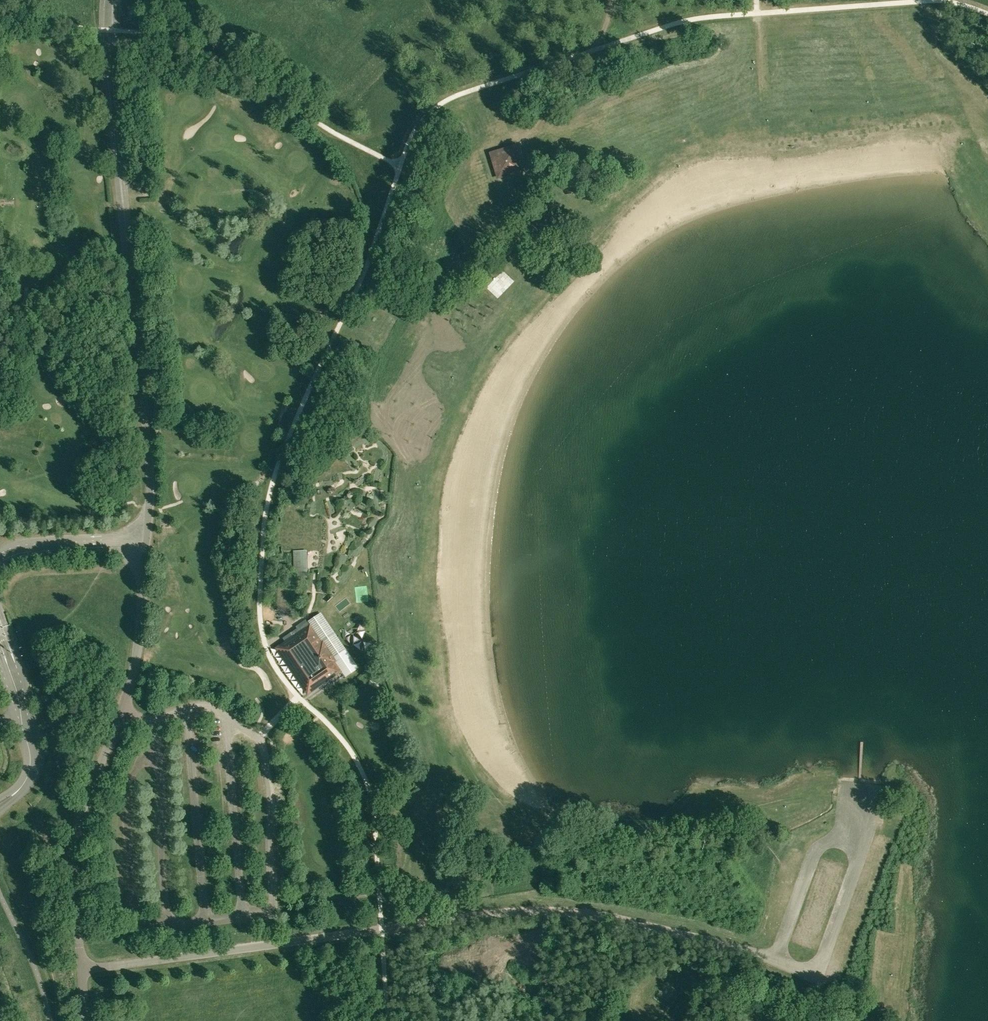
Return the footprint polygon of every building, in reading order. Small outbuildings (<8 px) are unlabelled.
[(489,152),(497,179),(524,171),(516,144),(489,152)] [(278,586),(277,610),(296,611),(297,587),(278,586)] [(295,627),(297,629),(307,622),(306,619),(295,627)] [(302,632),(295,637),(282,646),(312,690),(325,681),(340,671),(311,629),(304,634),(302,632)] [(333,636),(327,641),(340,656),(346,651),(333,636)]
